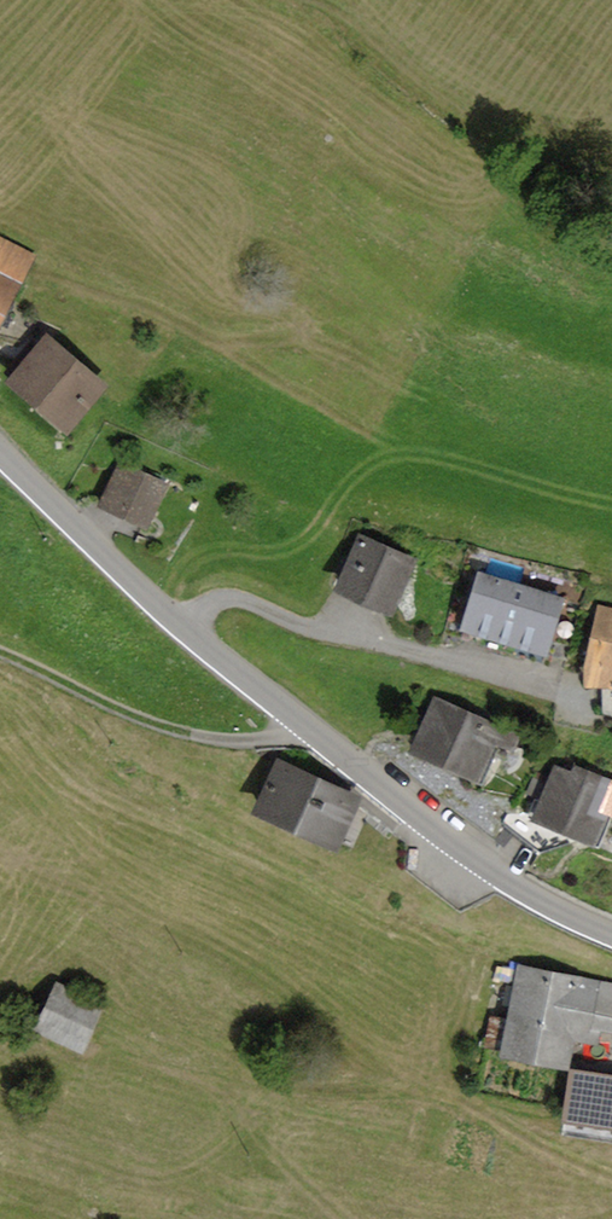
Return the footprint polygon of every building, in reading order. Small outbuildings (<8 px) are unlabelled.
[(35,262),(1,244),(0,245),(0,330),(35,262)] [(111,389),(49,334),(2,386),(65,441),(111,389)] [(170,486),(119,463),(98,509),(149,532),(170,486)] [(423,564),(360,535),(333,595),(396,623),(423,564)] [(567,597),(476,573),(459,634),(550,659),(567,597)] [(597,605),(584,671),(584,692),(602,689),(611,690),(611,609),(597,605)] [(525,736),(436,698),(411,755),(482,785),(497,751),(515,759),(525,736)] [(365,801),(280,760),(253,816),(338,857),(365,801)] [(553,765),(529,825),(596,852),(611,813),(611,782),(575,767),(573,773),(553,765)] [(515,961),(494,1061),(568,1074),(579,1046),(598,1050),(602,1032),(611,1034),(611,982),(515,961)] [(106,1003),(55,980),(33,1030),(83,1053),(106,1003)] [(568,1074),(561,1126),(611,1133),(611,1080),(568,1074)]
